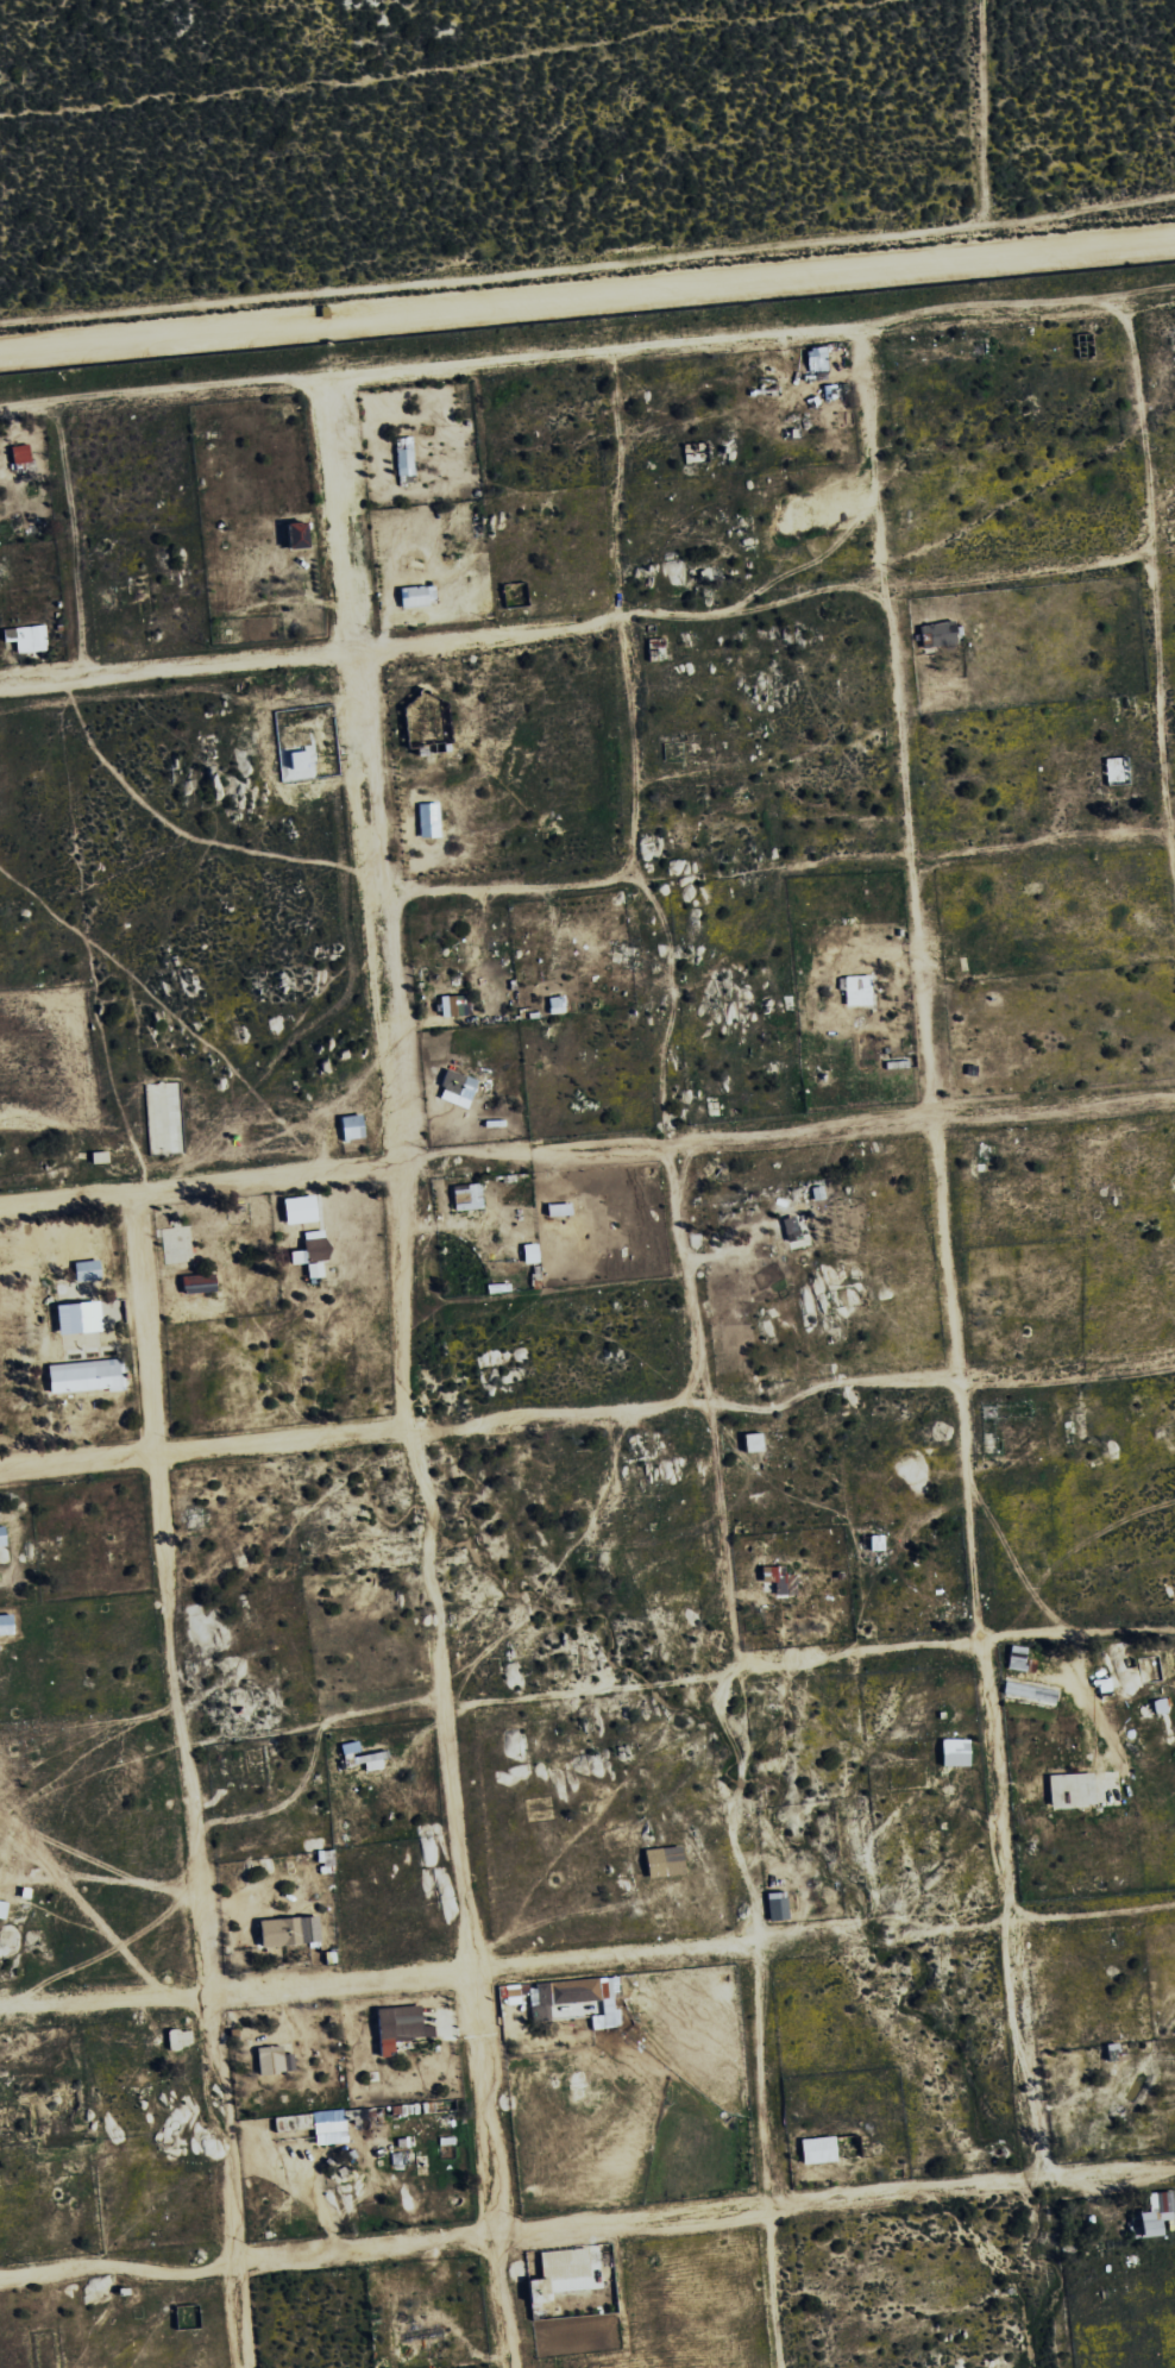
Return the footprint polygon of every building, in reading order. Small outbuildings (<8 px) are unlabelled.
[(804,349),(805,371),(826,370),(824,347),(804,349)] [(394,439),(395,477),(412,477),(411,438),(394,439)] [(5,449),(10,475),(30,471),(25,445),(5,449)] [(281,523),(283,550),(302,549),(301,523),(281,523)] [(398,609),(425,607),(424,587),(396,588),(398,609)] [(97,607),(109,605),(107,593),(95,595),(97,607)] [(916,626),(919,648),(954,643),(951,621),(916,626)] [(0,640),(13,640),(14,653),(44,651),(43,627),(0,629),(0,640)] [(437,837),(436,803),(415,804),(417,838),(437,837)] [(843,1006),(870,1005),(868,976),(842,977),(843,1006)] [(468,1016),(468,995),(439,996),(439,1016),(468,1016)] [(466,1078),(443,1069),(436,1088),(458,1096),(466,1078)] [(337,1117),(339,1141),(361,1139),(358,1115),(337,1117)] [(107,1163),(107,1152),(88,1153),(89,1164),(107,1163)] [(451,1185),(451,1210),(480,1209),(480,1184),(451,1185)] [(282,1225),(314,1220),(310,1194),(278,1199),(282,1225)] [(797,1239),(793,1216),(780,1219),(784,1242),(797,1239)] [(305,1278),(320,1277),(319,1260),(325,1260),(323,1230),(300,1232),(301,1250),(286,1251),(287,1264),(304,1263),(305,1278)] [(519,1245),(521,1264),(536,1262),(534,1243),(519,1245)] [(70,1263),(73,1282),(98,1278),(95,1259),(70,1263)] [(212,1292),(212,1274),(178,1275),(179,1294),(212,1292)] [(44,1364),(46,1393),(119,1389),(119,1380),(117,1380),(116,1360),(44,1364)] [(742,1451),(760,1450),(759,1433),(740,1434),(742,1451)]
